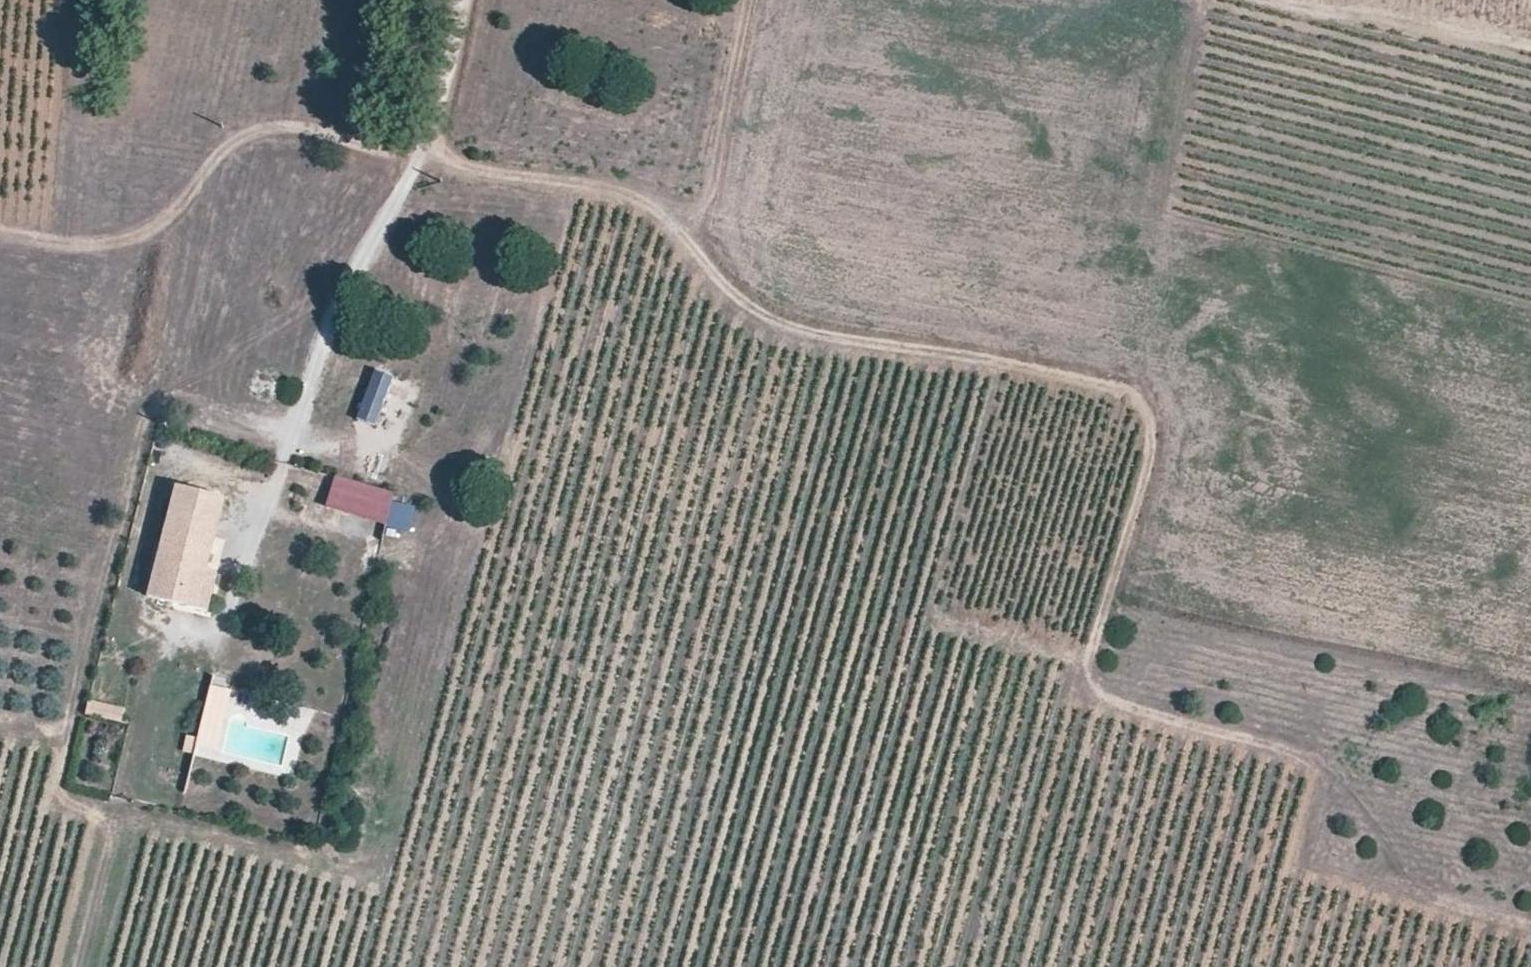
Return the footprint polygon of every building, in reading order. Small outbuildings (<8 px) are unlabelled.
[(324,508),(408,534),(415,509),(390,502),(393,494),(334,476),(324,508)] [(225,502),(174,489),(146,601),(207,617),(218,577),(206,574),(225,502)] [(213,688),(198,740),(197,743),(215,749),(231,693),(213,688)] [(125,710),(89,702),(86,717),(122,725),(125,710)] [(188,737),(184,752),(194,755),(197,743),(198,740),(188,737)]
